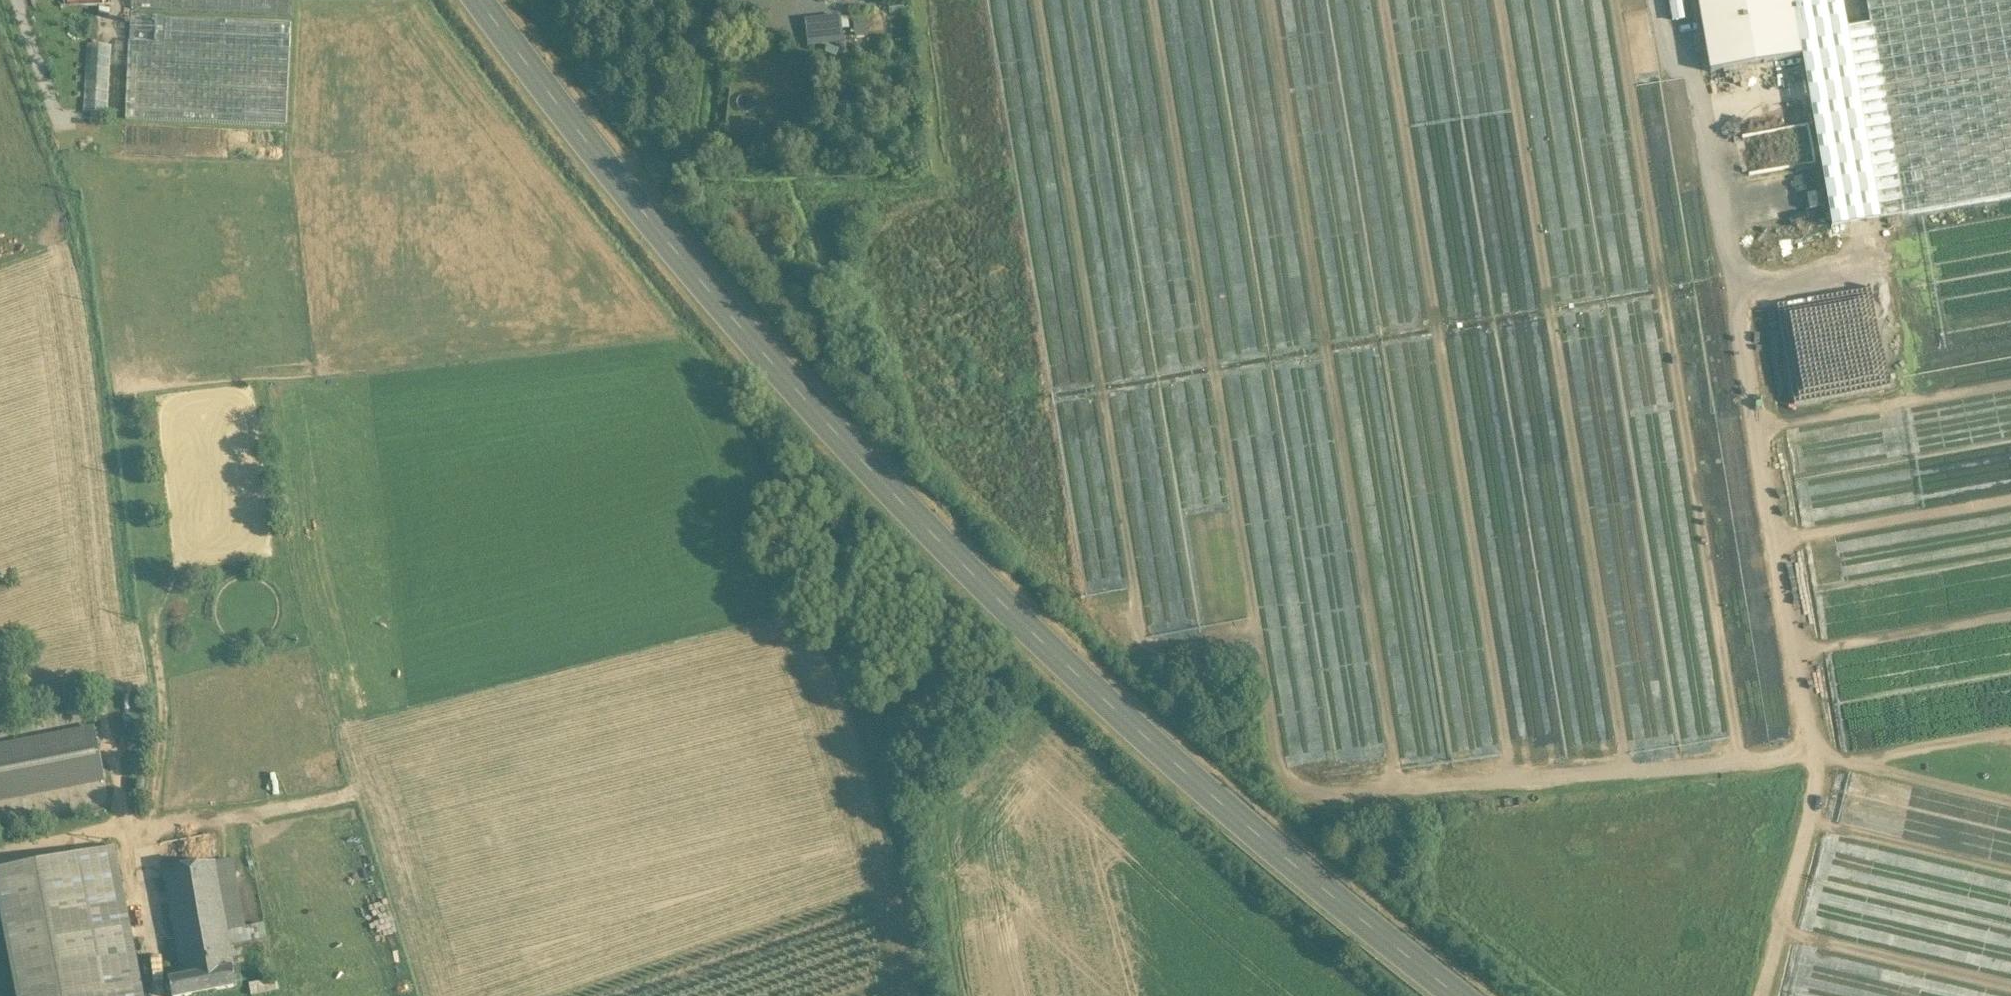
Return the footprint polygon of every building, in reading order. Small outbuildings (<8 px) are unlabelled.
[(131,10),(293,17),(294,0),(132,0),(131,10)] [(1792,0),(1699,0),(1712,74),(1802,58),(1792,0)] [(1880,220),(1846,30),(1845,30),(1839,0),(1792,0),(1802,58),(1832,228),(1880,220)] [(1871,26),(1904,216),(2010,197),(2010,0),(1866,0),(1871,26)] [(157,15),(131,14),(130,42),(155,44),(157,18),(157,15)] [(292,24),(157,18),(155,44),(130,42),(126,120),(287,128),(292,24)] [(840,18),(821,21),(823,41),(843,39),(840,18)] [(821,21),(806,23),(809,43),(823,41),(821,21)] [(1880,220),(1904,216),(1871,26),(1846,30),(1880,220)] [(112,46),(88,44),(84,113),(107,115),(112,46)] [(1776,302),(1792,400),(1892,385),(1881,320),(1839,327),(1834,293),(1776,302)] [(0,748),(0,801),(105,781),(95,730),(0,748)] [(210,835),(162,843),(165,871),(215,863),(213,850),(210,835)] [(213,850),(215,863),(227,932),(247,928),(233,846),(213,850)] [(0,871),(0,884),(22,995),(144,995),(115,848),(0,871)] [(184,979),(234,969),(230,946),(227,932),(215,863),(165,871),(184,979)] [(247,928),(227,932),(230,946),(267,940),(264,925),(247,928)] [(169,982),(172,995),(192,995),(237,987),(234,969),(184,979),(169,982)] [(276,979),(250,984),(252,995),(278,991),(276,979)]
